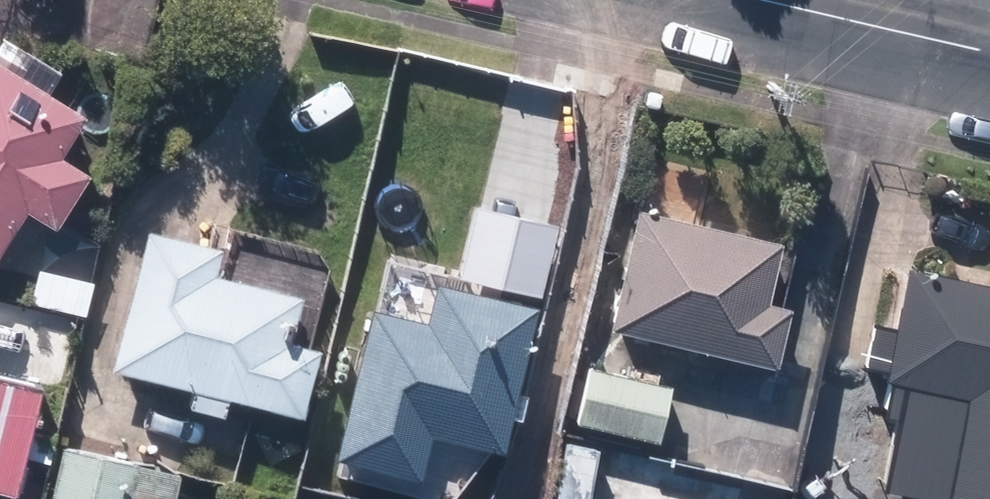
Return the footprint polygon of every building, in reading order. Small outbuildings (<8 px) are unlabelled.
[(0,69),(0,266),(32,213),(59,229),(91,178),(64,162),(88,122),(0,69)] [(534,235),(597,249),(630,108),(567,94),(534,235)] [(648,199),(621,316),(785,354),(798,296),(776,290),(789,232),(648,199)] [(152,235),(119,373),(304,418),(320,354),(296,348),(308,298),(220,277),(226,253),(152,235)] [(918,281),(905,341),(885,337),(876,379),(895,383),(894,388),(909,392),(888,492),(919,498),(989,498),(989,296),(918,281)] [(508,452),(540,310),(441,288),(433,324),(374,311),(340,460),(424,478),(434,435),(508,452)] [(578,424),(660,444),(673,390),(591,370),(578,424)] [(20,495),(45,387),(0,377),(0,491),(20,495)] [(69,450),(58,498),(179,498),(184,474),(69,450)]
